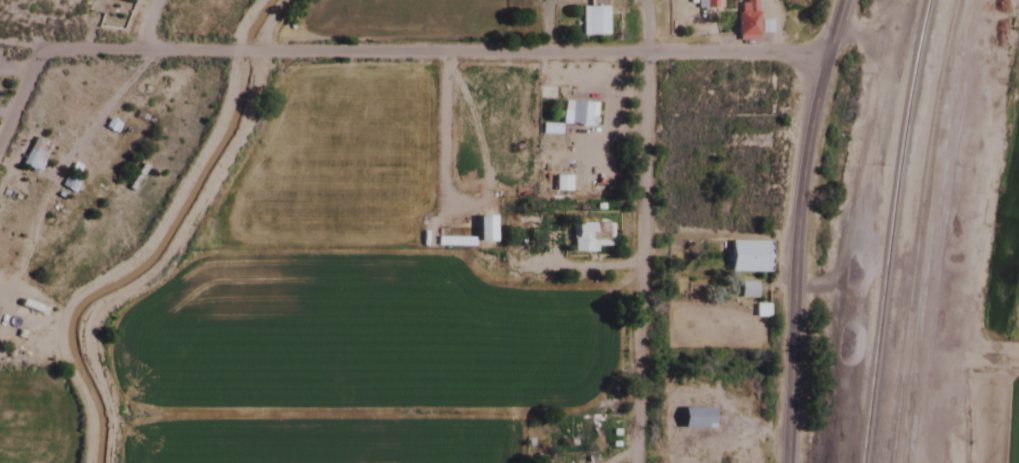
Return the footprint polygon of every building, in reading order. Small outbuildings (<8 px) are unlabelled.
[(715,0),(690,0),(690,9),(715,9),(715,0)] [(735,40),(755,40),(755,1),(735,1),(735,40)] [(607,36),(607,7),(585,7),(585,36),(607,36)] [(593,102),(561,102),(561,127),(593,127),(593,102)] [(18,166),(36,175),(50,146),(33,137),(18,166)] [(554,191),(569,191),(569,177),(554,177),(554,191)] [(596,253),(596,248),(608,248),(608,223),(571,223),(571,253),(596,253)] [(728,272),(767,272),(767,242),(728,242),(728,272)] [(739,299),(755,299),(755,282),(739,282),(739,299)] [(708,428),(708,408),(679,408),(679,428),(708,428)]
